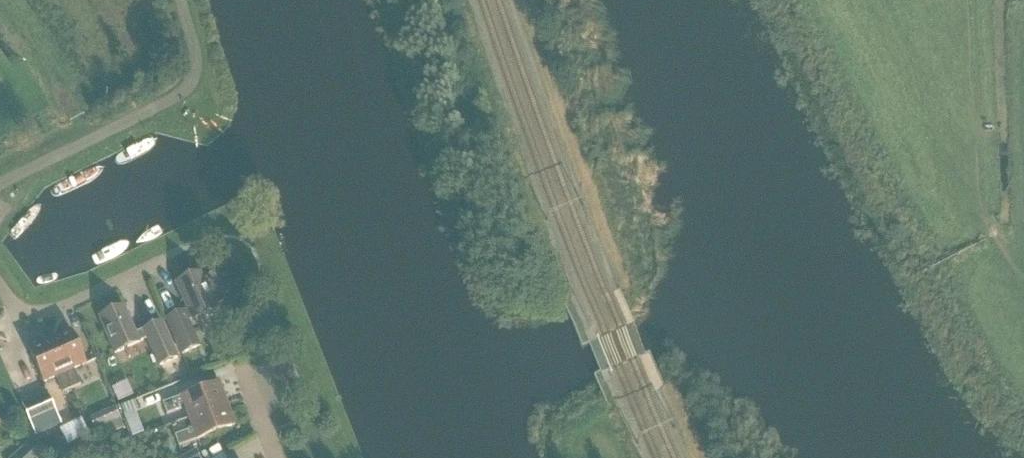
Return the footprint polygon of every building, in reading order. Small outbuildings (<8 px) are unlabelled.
[(189,321),(217,309),(201,274),(176,285),(187,311),(167,319),(178,346),(182,355),(201,347),(189,321)] [(114,356),(140,344),(151,368),(176,356),(161,322),(136,334),(124,308),(98,319),(114,356)] [(50,340),(72,389),(81,385),(74,370),(86,364),(71,331),(50,340)] [(72,389),(50,340),(28,350),(43,383),(56,378),(62,393),(72,389)] [(139,392),(126,363),(108,372),(121,400),(139,392)] [(184,404),(189,418),(227,404),(219,382),(181,396),(181,397),(163,404),(167,415),(180,410),(178,406),(184,404)] [(62,426),(48,393),(21,405),(35,437),(62,426)] [(158,412),(153,396),(132,403),(138,419),(158,412)] [(235,426),(227,404),(189,418),(195,433),(189,435),(188,431),(175,436),(179,447),(235,426)] [(120,419),(115,407),(89,418),(95,431),(120,419)] [(62,426),(69,442),(91,433),(84,416),(62,426)] [(29,442),(12,457),(43,457),(44,457),(29,442)]
